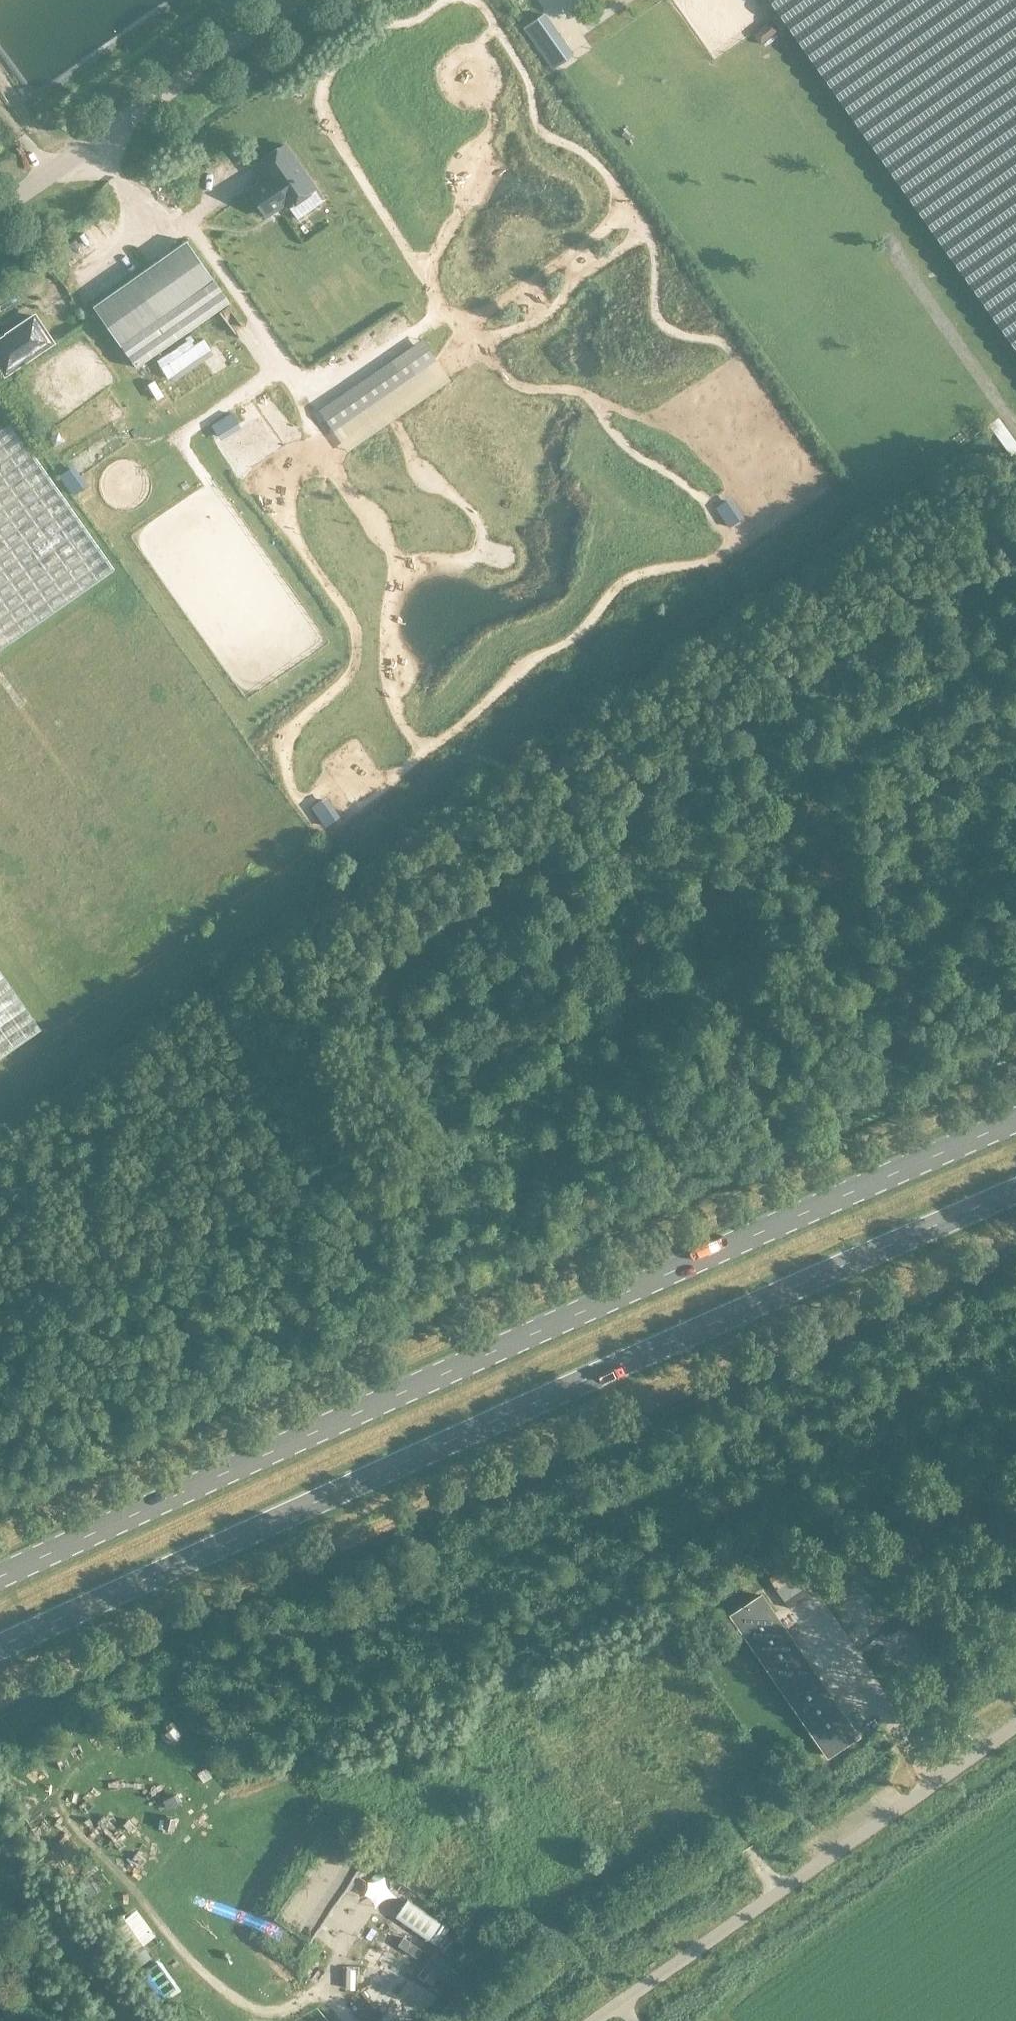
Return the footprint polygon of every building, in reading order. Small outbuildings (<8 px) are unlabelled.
[(1015,349),(1015,0),(770,0),(1015,349)] [(558,34),(538,49),(552,69),(572,54),(558,34)] [(261,181),(249,190),(267,215),(285,202),(288,206),(315,186),(284,143),(257,163),(268,178),(262,183),(261,181)] [(93,305),(136,366),(229,301),(186,239),(93,305)] [(0,338),(0,364),(8,375),(54,344),(34,315),(0,338)] [(431,351),(329,422),(338,434),(439,363),(431,351)] [(114,569),(10,422),(0,429),(0,650),(114,569)] [(41,1028),(0,970),(0,1057),(41,1028)] [(857,1734),(761,1594),(732,1614),(828,1754),(857,1734)] [(304,1949),(312,1937),(367,1856),(365,1855),(362,1860),(328,1837),(275,1918),(308,1940),(302,1948),(304,1949)] [(439,1918),(407,1896),(395,1914),(428,1935),(439,1918)] [(403,1937),(398,1944),(416,1956),(421,1949),(403,1937)] [(433,1953),(425,1964),(441,1976),(449,1965),(433,1953)]
